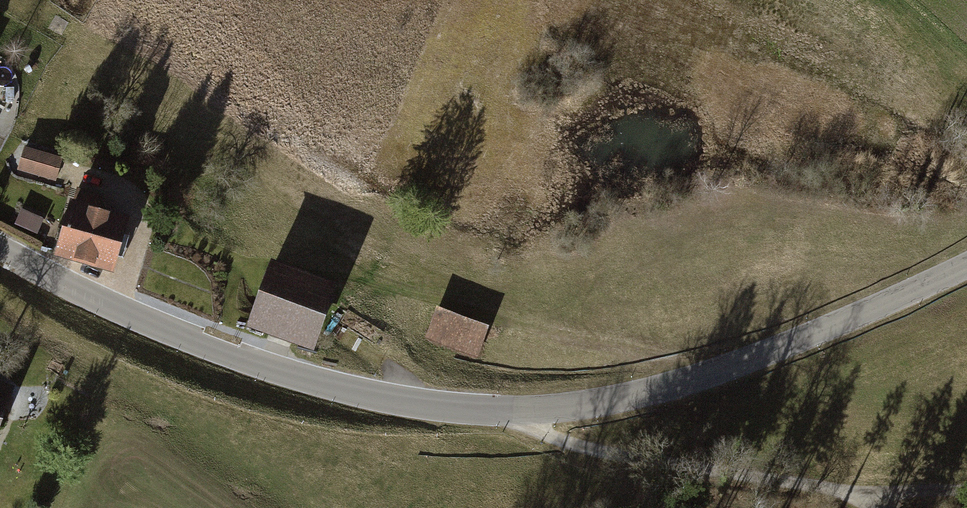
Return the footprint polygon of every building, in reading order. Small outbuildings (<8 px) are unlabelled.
[(26,150),(18,179),(59,191),(67,163),(26,150)] [(80,190),(60,258),(119,275),(135,219),(101,209),(104,197),(80,190)] [(265,264),(242,326),(316,353),(339,292),(265,264)] [(492,328),(443,309),(431,339),(480,358),(492,328)] [(22,412),(0,403),(0,464),(22,412)]
